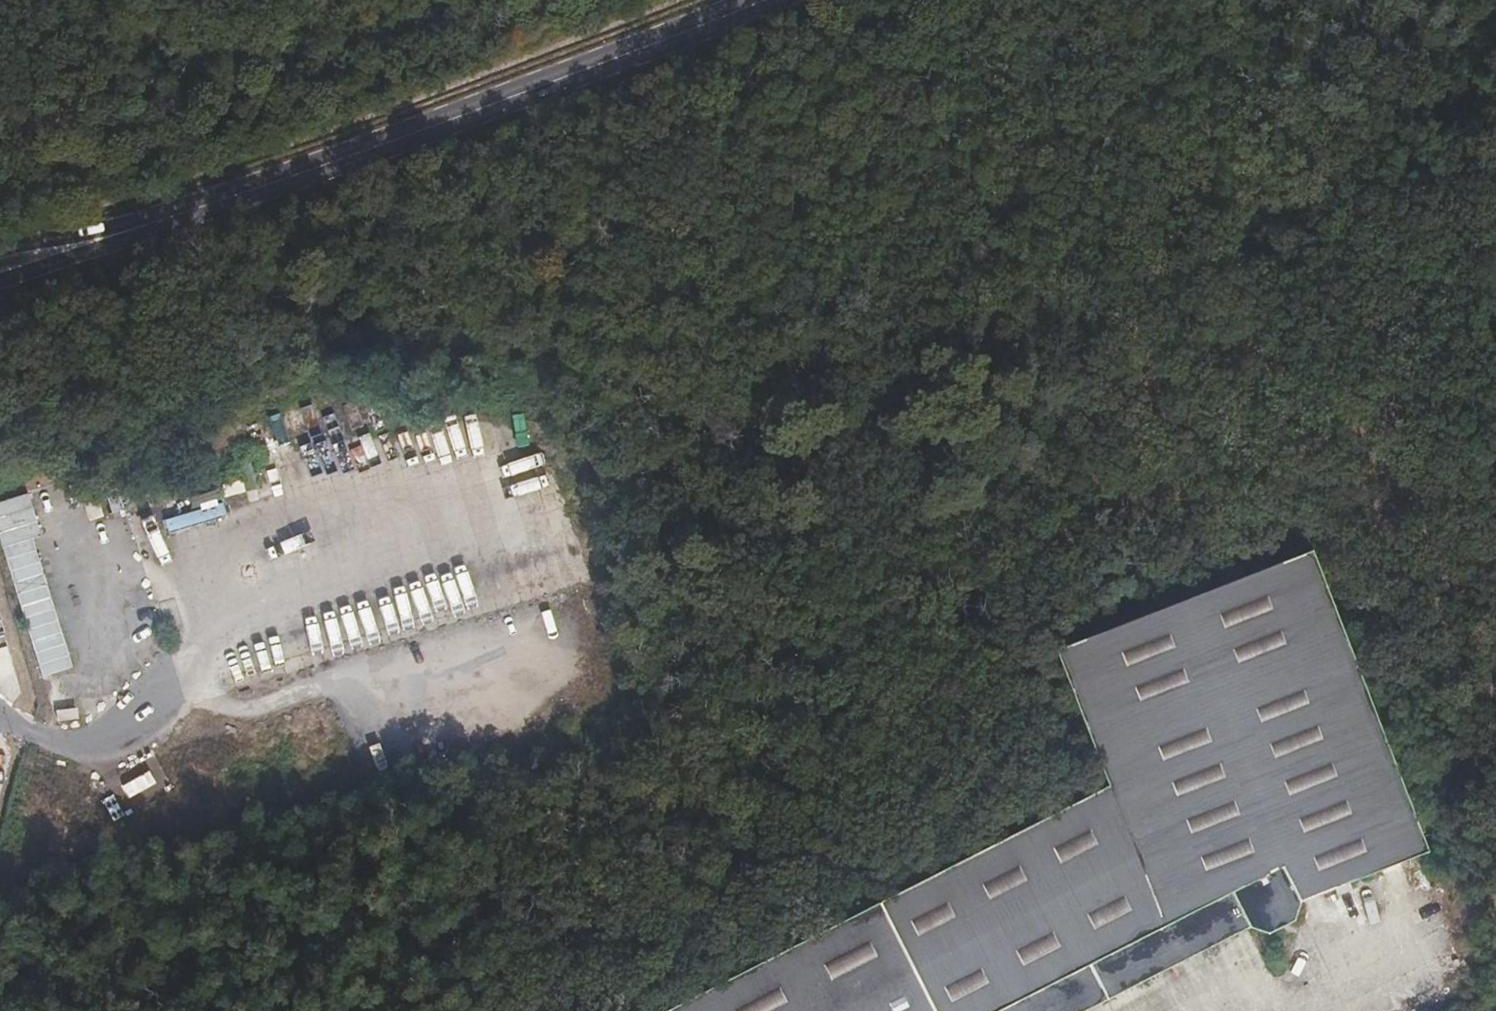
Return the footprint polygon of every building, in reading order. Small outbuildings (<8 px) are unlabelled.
[(2,545),(32,536),(43,535),(29,490),(0,498),(0,538),(2,545)] [(2,545),(44,676),(73,666),(32,536),(2,545)] [(660,1010),(1006,1010),(1158,942),(1149,922),(1321,846),(1345,900),(1435,859),(1308,558),(1052,659),(1101,796),(660,1010)] [(1310,916),(1345,900),(1321,846),(1149,922),(1158,942),(1294,879),(1310,916)] [(1158,942),(1174,978),(1243,946),(1262,951),(1300,934),(1310,916),(1294,879),(1158,942)] [(1174,978),(1158,942),(1006,1010),(1103,1010),(1174,978)]
